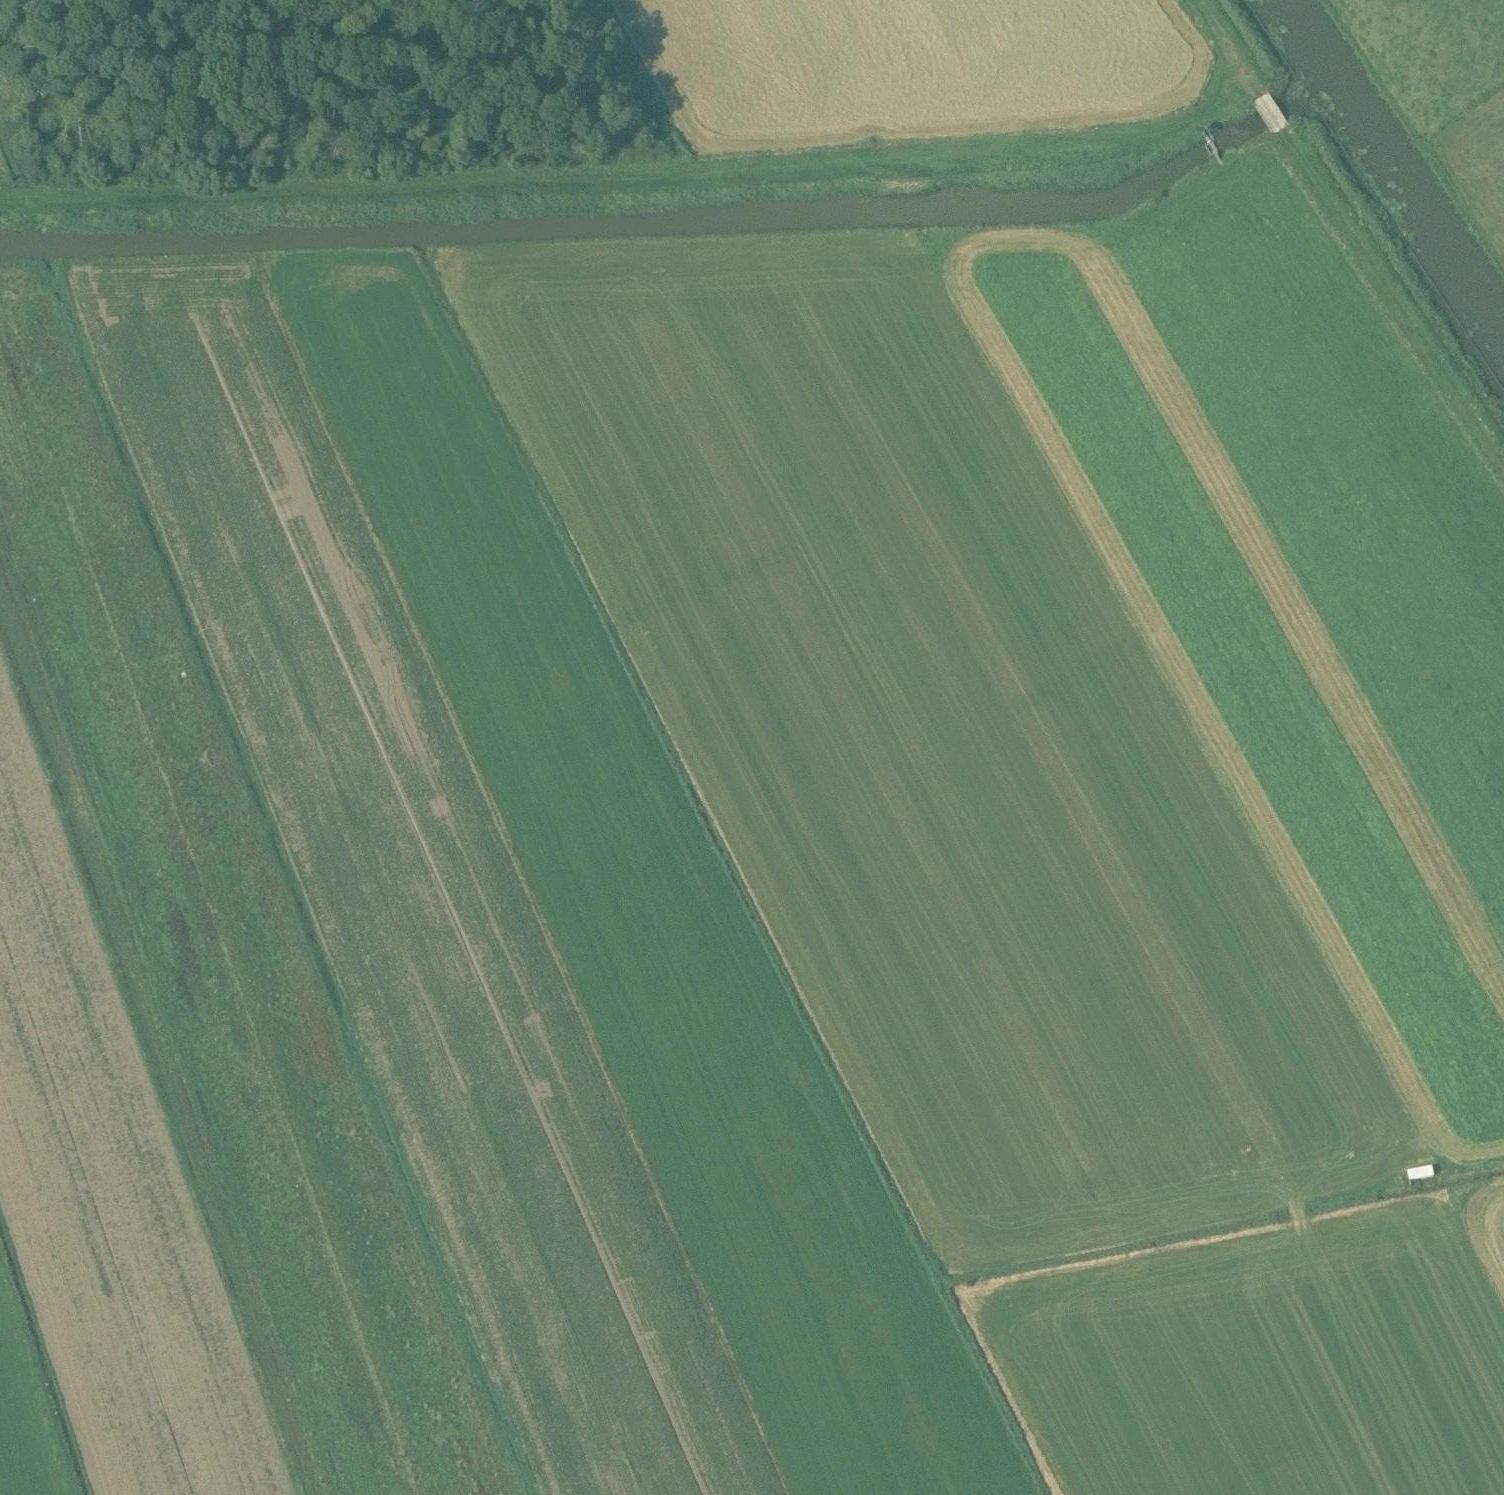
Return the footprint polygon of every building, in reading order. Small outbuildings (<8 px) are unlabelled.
[(1436,1165),(1408,1171),(1410,1181),(1438,1176),(1436,1165)]
